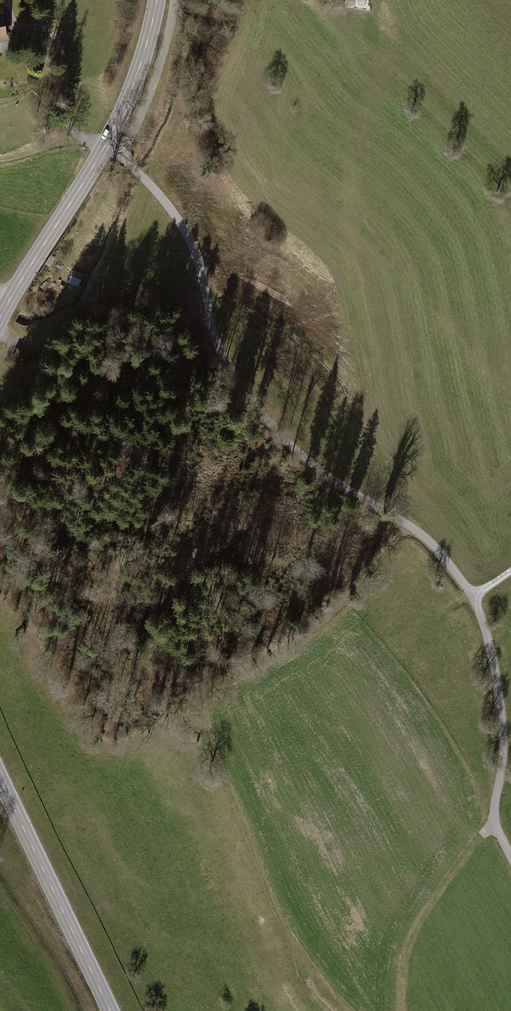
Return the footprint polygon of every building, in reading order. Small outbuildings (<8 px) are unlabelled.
[(10,52),(5,7),(0,7),(0,53),(10,52)] [(74,270),(70,280),(80,284),(84,274),(74,270)]
